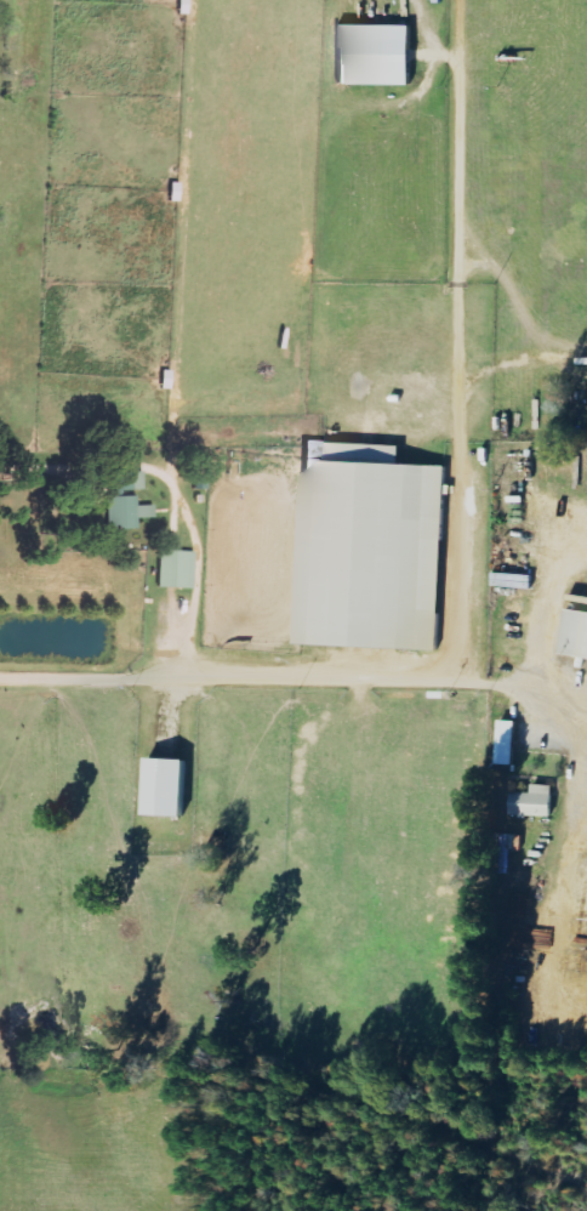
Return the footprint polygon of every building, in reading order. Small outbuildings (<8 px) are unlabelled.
[(411,26),(337,25),(336,84),(410,85),(411,26)] [(302,458),(295,643),(438,648),(445,465),(399,463),(400,444),(320,441),(320,459),(302,458)] [(136,528),(135,518),(153,517),(152,504),(136,505),(135,490),(143,489),(142,471),(110,472),(111,496),(105,496),(107,529),(136,528)] [(193,588),(193,551),(158,550),(157,587),(193,588)] [(492,586),(531,587),(531,574),(493,572),(492,586)] [(566,608),(559,653),(586,657),(586,611),(566,608)] [(497,763),(514,764),(516,720),(499,719),(497,763)] [(183,815),(185,758),(146,757),(144,814),(183,815)] [(552,816),(553,784),(532,784),(531,791),(511,791),(510,815),(552,816)]
